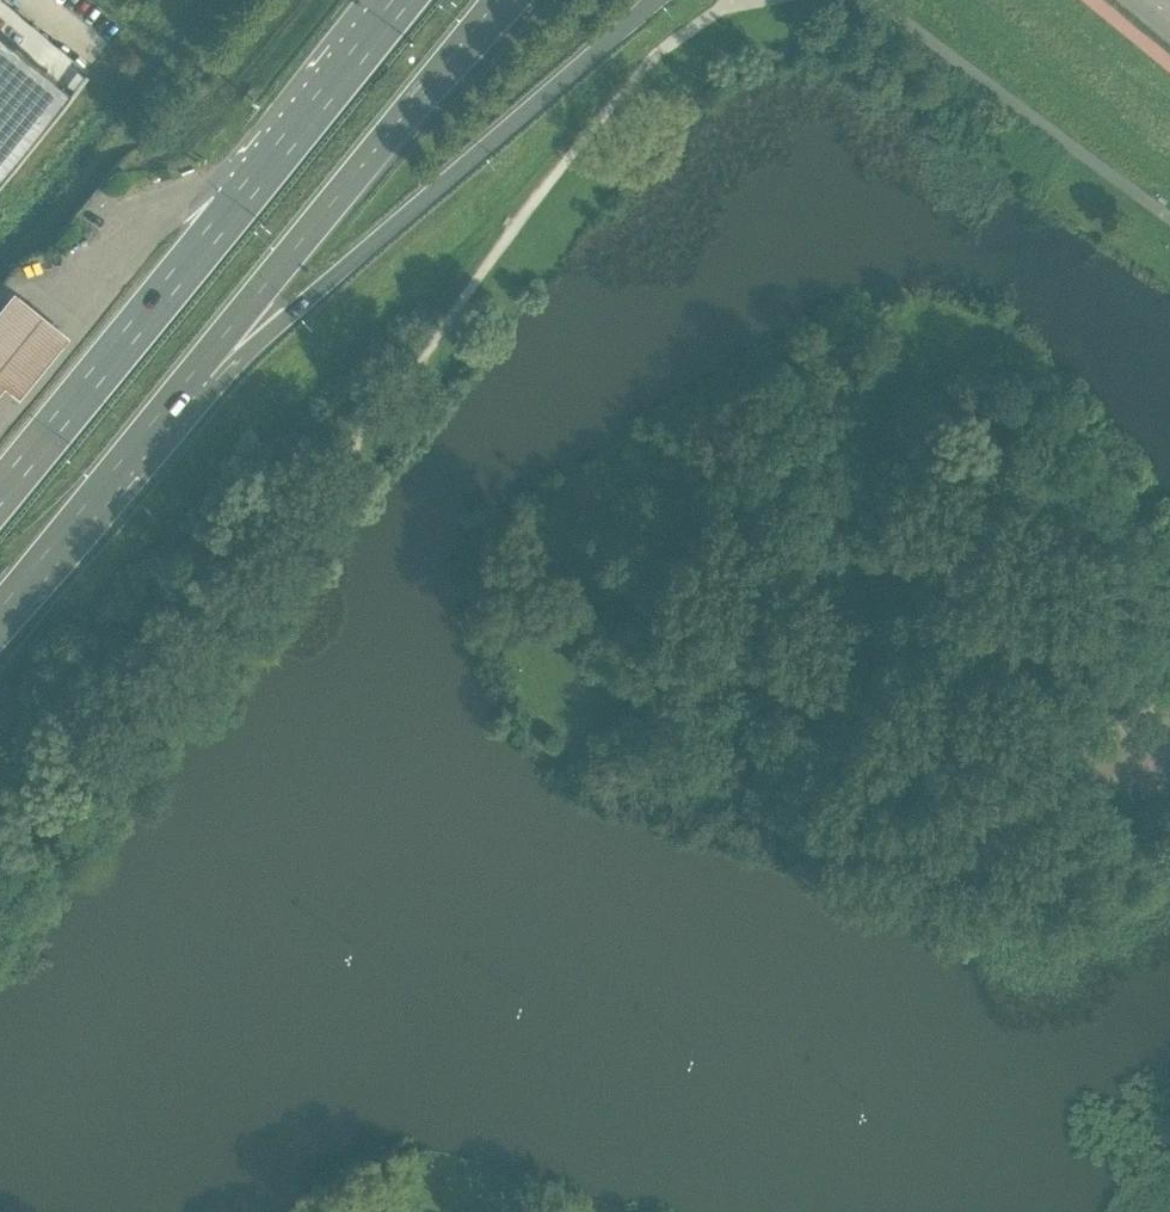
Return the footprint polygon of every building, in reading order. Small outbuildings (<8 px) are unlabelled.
[(74,88),(0,27),(0,179),(74,88)] [(6,385),(22,398),(71,337),(14,290),(0,307),(0,392),(6,385)]
